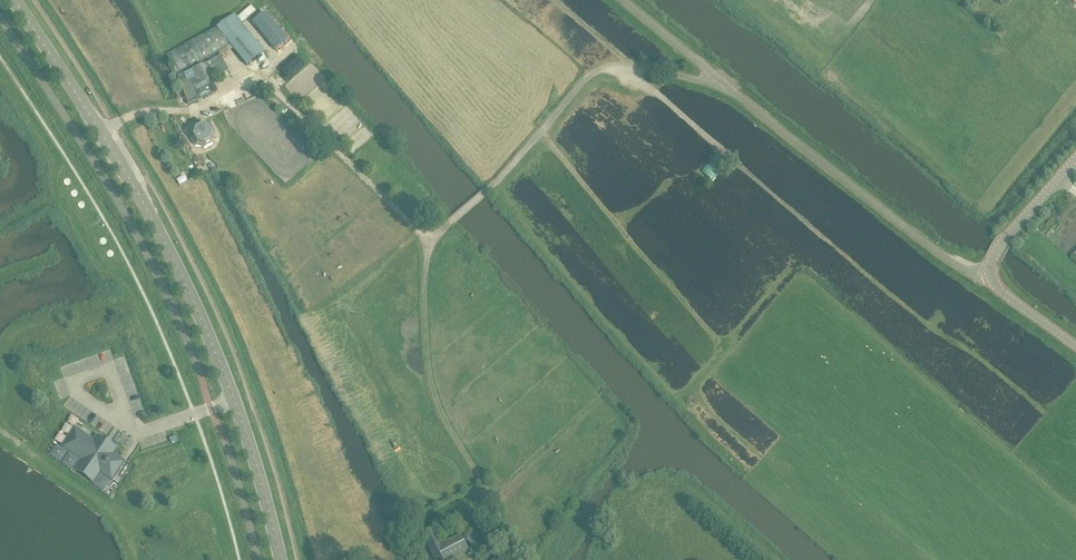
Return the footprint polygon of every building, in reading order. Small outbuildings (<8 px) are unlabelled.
[(217,93),(211,80),(229,71),(221,56),(212,60),(213,61),(191,72),(188,69),(231,46),(247,66),(264,52),(234,15),(217,29),(166,55),(177,74),(176,75),(189,105),(217,93)] [(268,21),(257,29),(276,53),(287,44),(268,21)] [(213,144),(216,135),(211,127),(204,125),(202,124),(199,120),(195,123),(197,126),(191,130),(192,133),(191,135),(190,138),(195,147),(205,149),(213,144)] [(65,445),(67,446),(65,449),(83,461),(80,464),(83,466),(78,472),(90,481),(95,474),(98,476),(100,472),(109,479),(111,476),(113,477),(121,466),(119,464),(121,462),(112,455),(114,451),(112,450),(113,447),(101,439),(99,441),(97,440),(94,443),(77,432),(75,435),(73,433),(65,445)] [(475,548),(489,534),(480,525),(466,540),(475,548)] [(461,537),(441,547),(432,530),(423,535),(432,555),(429,556),(431,559),(451,559),(468,551),(461,537)]
